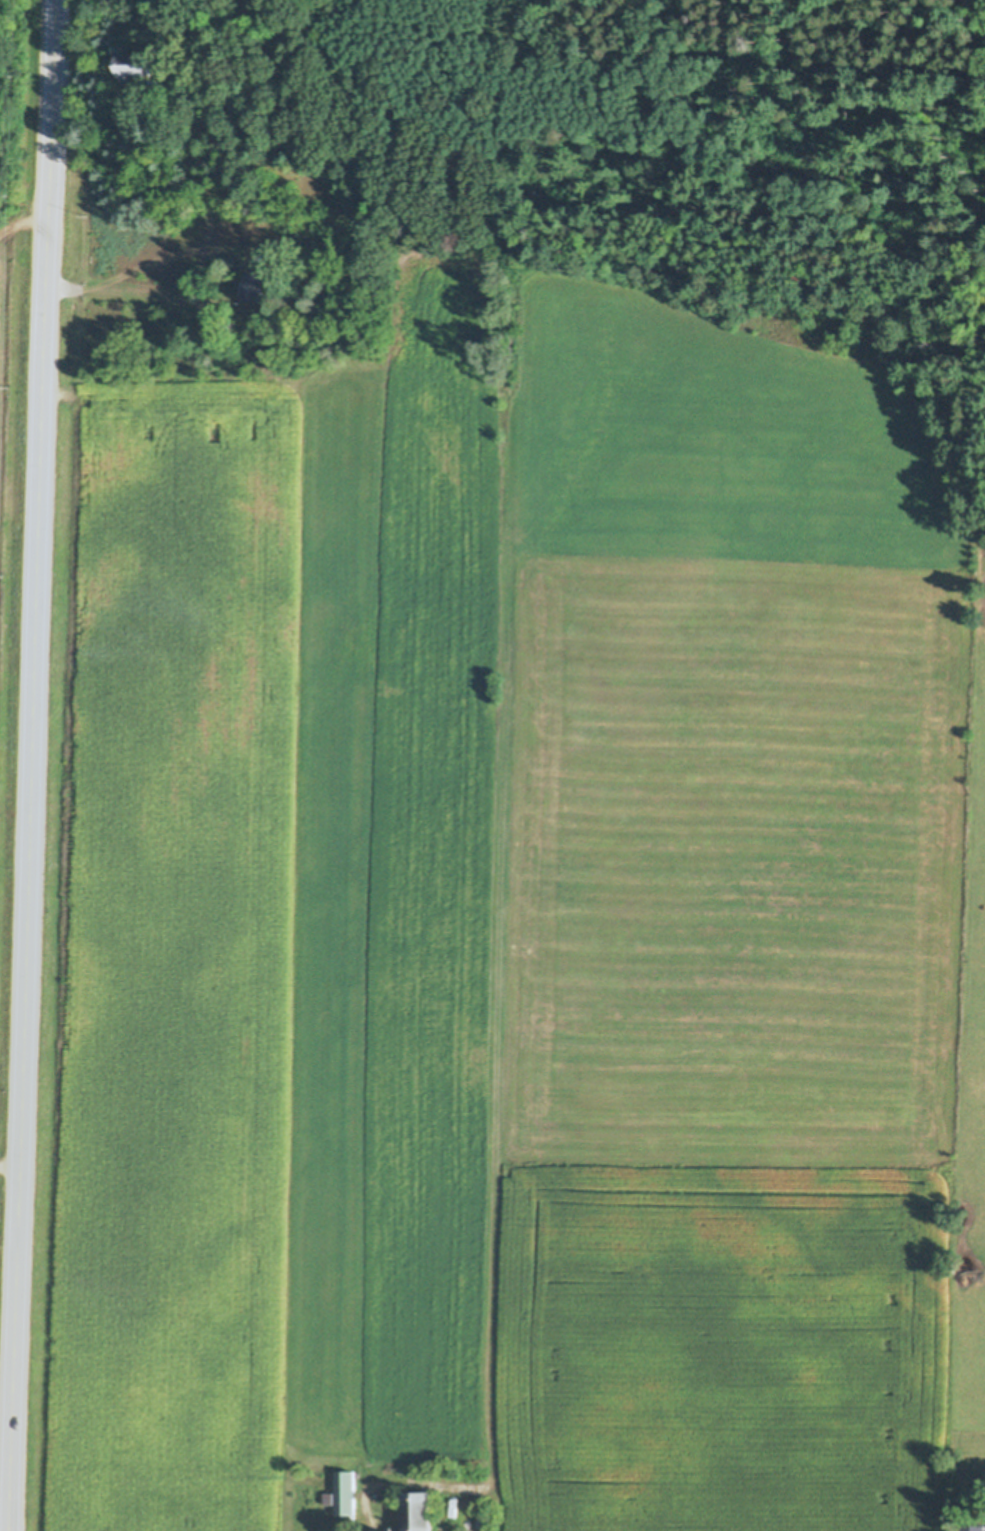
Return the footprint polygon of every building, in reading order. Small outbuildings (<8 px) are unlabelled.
[(127,67),(127,73),(121,73),(121,67),(120,67),(120,44),(152,45),(152,67),(127,67)] [(269,257),(278,257),(278,265),(269,265),(269,257)] [(243,277),(243,270),(261,270),(261,277),(262,277),(262,295),(242,295),(243,277)] [(336,1468),(355,1468),(355,1512),(355,1517),(351,1517),(351,1512),(337,1512),(337,1501),(325,1501),(325,1490),(326,1490),(326,1486),(330,1486),(330,1482),(336,1482),(336,1468)] [(433,1488),(434,1530),(406,1530),(406,1488),(433,1488)] [(961,1522),(984,1522),(984,1530),(961,1530),(961,1522)]
